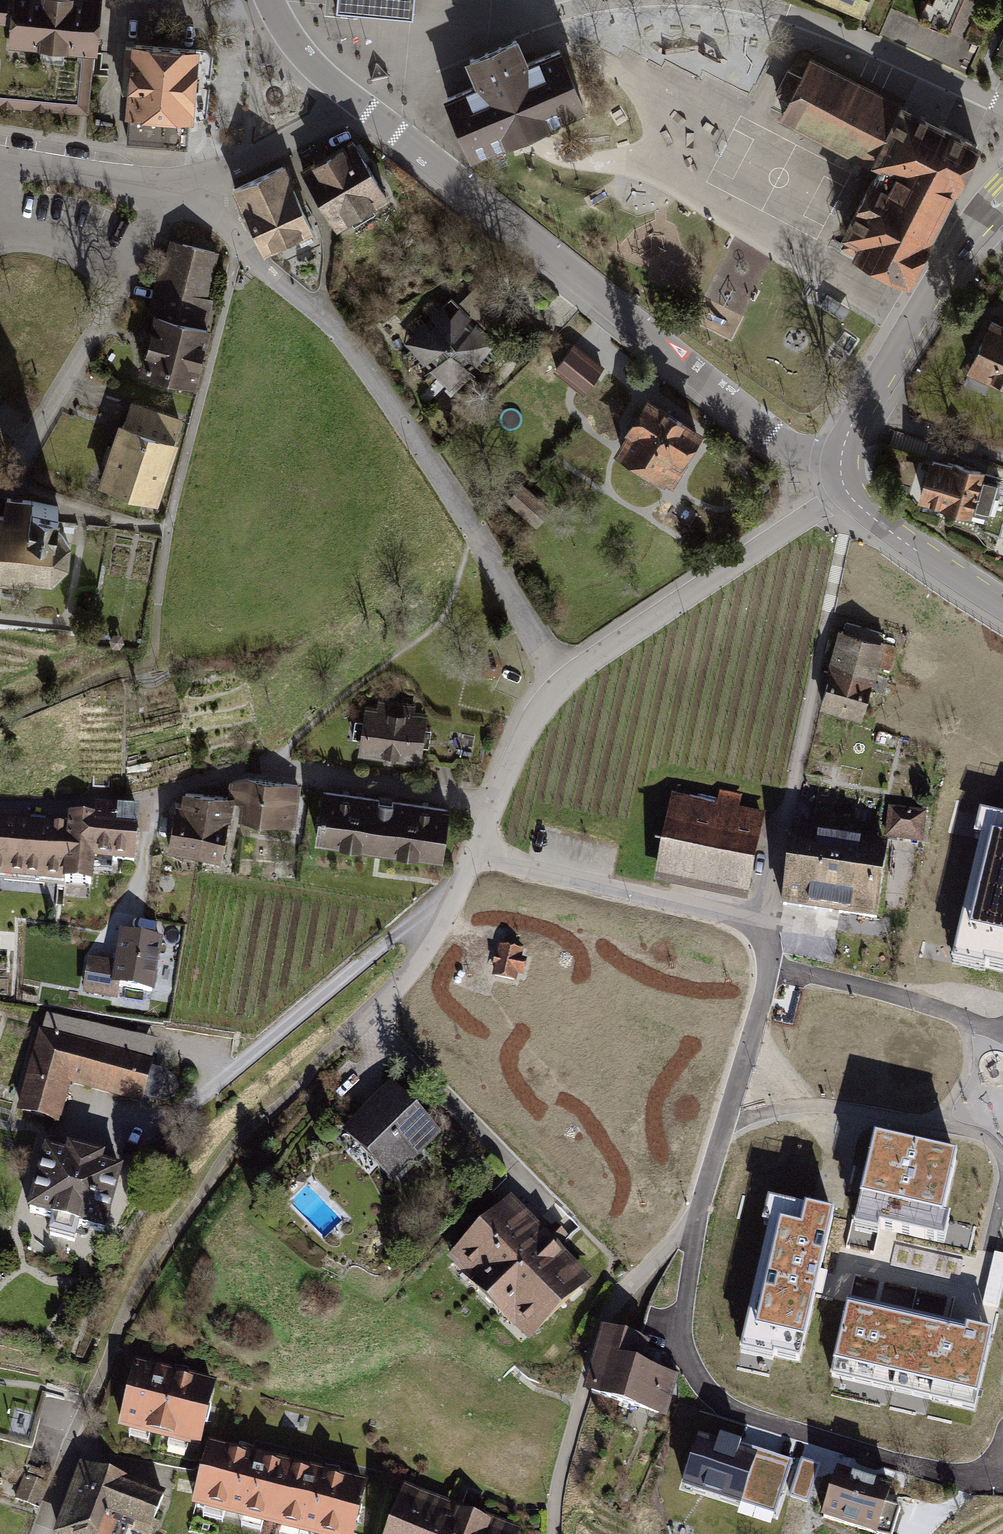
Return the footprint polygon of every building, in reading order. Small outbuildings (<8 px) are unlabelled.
[(89,116),(102,0),(0,0),(0,105),(89,116)] [(335,8),(408,15),(410,0),(335,0),(335,8)] [(860,18),(867,0),(819,0),(860,18)] [(917,22),(949,35),(964,0),(926,0),(917,22)] [(201,29),(132,24),(123,135),(192,141),(201,29)] [(995,53),(1002,57),(1002,34),(995,53)] [(473,88),(442,101),(468,163),(476,159),(535,134),(584,113),(558,50),(525,64),(516,39),(489,51),(463,61),(473,88)] [(778,104),(772,115),(870,163),(835,234),(855,244),(913,273),(960,179),(982,136),(929,110),(883,88),(861,77),(805,49),(778,104)] [(352,135),(305,161),(337,217),(383,191),(352,135)] [(280,156),(228,179),(260,251),(311,228),(280,156)] [(154,317),(208,329),(215,298),(209,297),(220,251),(168,240),(158,280),(155,279),(147,315),(154,317)] [(451,297),(401,341),(450,392),(499,345),(489,336),(520,309),(486,273),(458,304),(451,297)] [(843,305),(827,295),(819,307),(836,317),(843,305)] [(850,310),(843,305),(836,317),(843,322),(850,310)] [(208,329),(154,317),(138,376),(197,391),(212,329),(208,329)] [(987,317),(961,372),(1002,393),(1002,325),(987,317)] [(186,418),(130,399),(100,491),(159,509),(186,418)] [(649,399),(616,448),(673,487),(706,438),(649,399)] [(984,475),(931,459),(918,505),(971,520),(973,511),(987,515),(997,487),(982,482),(984,475)] [(552,511),(521,483),(507,498),(538,528),(552,511)] [(53,590),(72,570),(72,546),(62,528),(63,516),(32,513),(33,503),(5,501),(3,519),(0,518),(0,585),(53,590)] [(992,502),(987,515),(982,531),(998,537),(1002,526),(1002,506),(992,502)] [(888,635),(846,621),(843,632),(840,631),(829,670),(832,671),(875,685),(877,686),(887,645),(885,644),(888,635)] [(875,685),(832,671),(821,710),(865,723),(875,685)] [(377,707),(366,705),(358,757),(422,766),(429,714),(415,712),(415,704),(378,699),(377,707)] [(301,785),(245,779),(229,783),(229,792),(235,799),(241,805),(238,822),(297,828),(301,785)] [(451,810),(323,791),(317,845),(444,864),(451,810)] [(181,807),(176,806),(169,853),(222,862),(229,823),(233,820),(235,799),(183,793),(181,807)] [(764,811),(675,795),(660,873),(750,890),(764,811)] [(927,812),(889,807),(885,840),(923,844),(927,812)] [(94,891),(95,868),(135,872),(140,815),(120,814),(120,810),(95,809),(95,822),(68,821),(69,825),(0,821),(0,882),(94,891)] [(1002,969),(1002,814),(986,810),(949,955),(1002,969)] [(893,850),(795,835),(781,911),(881,923),(893,850)] [(165,938),(120,933),(116,965),(89,959),(84,997),(118,1003),(120,990),(157,996),(165,938)] [(496,939),(488,976),(528,984),(536,946),(496,939)] [(159,1050),(45,1017),(17,1115),(60,1127),(72,1087),(142,1107),(159,1050)] [(386,1084),(336,1131),(388,1185),(437,1137),(386,1084)] [(871,1141),(853,1219),(877,1225),(884,1227),(892,1229),(935,1239),(954,1159),(871,1141)] [(65,1157),(46,1151),(28,1220),(54,1228),(48,1242),(76,1250),(80,1235),(106,1243),(124,1172),(104,1167),(106,1160),(67,1150),(65,1157)] [(813,1271),(827,1213),(768,1198),(733,1351),(791,1365),(808,1292),(811,1280),(813,1271)] [(597,1282),(509,1201),(448,1266),(533,1348),(597,1282)] [(827,1378),(970,1410),(982,1352),(953,1345),(940,1342),(944,1324),(844,1301),(827,1378)] [(649,1339),(606,1327),(586,1394),(667,1419),(681,1376),(643,1364),(649,1339)] [(217,1389),(137,1367),(119,1429),(199,1451),(217,1389)] [(766,1451),(711,1434),(697,1476),(752,1494),(753,1490),(766,1495),(775,1471),(761,1467),(766,1451)] [(289,1466),(208,1447),(192,1515),(268,1533),(272,1533),(289,1466)] [(289,1466),(272,1533),(357,1533),(368,1485),(289,1466)] [(82,1467),(57,1533),(120,1533),(123,1533),(154,1533),(167,1498),(82,1467)] [(835,1467),(819,1517),(877,1533),(892,1533),(899,1509),(885,1504),(892,1484),(835,1467)] [(50,1484),(24,1474),(15,1503),(40,1510),(50,1484)] [(521,1532),(404,1488),(390,1533),(521,1533),(521,1532)]
